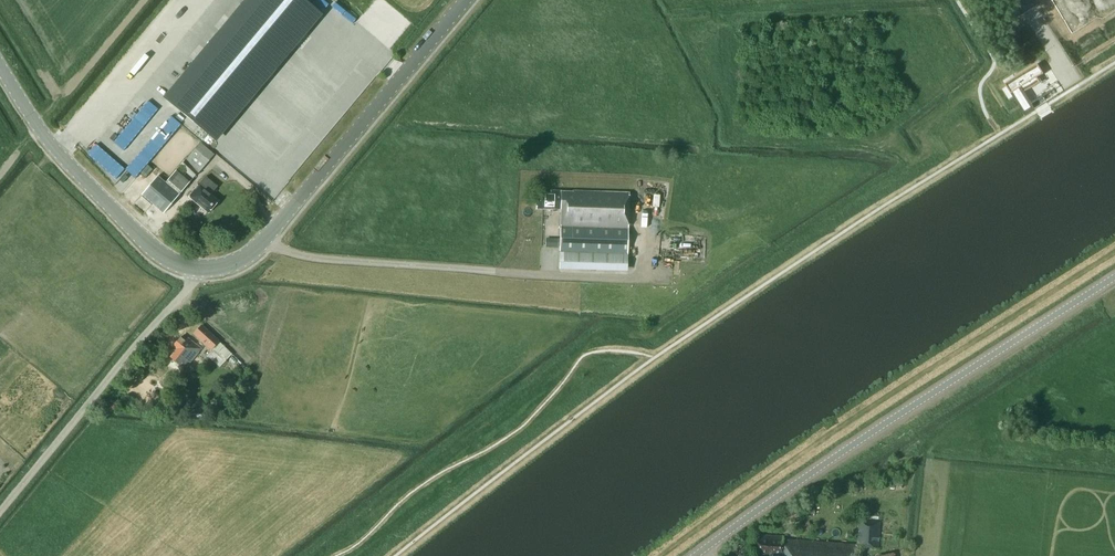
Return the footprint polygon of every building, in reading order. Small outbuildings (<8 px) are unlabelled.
[(166,98),(215,139),(320,14),(303,0),(248,0),(166,98)] [(323,0),(315,0),(312,4),(322,13),(329,4),(323,0)] [(1072,31),(1084,24),(1069,0),(1054,0),(1072,31)] [(217,25),(229,14),(220,4),(208,16),(217,25)] [(1029,70),(1035,79),(1041,75),(1039,72),(1038,70),(1037,68),(1036,66),(1029,70)] [(1029,70),(1010,82),(1016,91),(1017,93),(1018,95),(1020,97),(1039,86),(1037,83),(1036,81),(1035,79),(1029,70)] [(1007,91),(1009,95),(1013,93),(1016,91),(1010,82),(1007,84),(1004,86),(1007,91)] [(166,182),(180,194),(200,172),(186,160),(166,182)] [(179,194),(158,176),(142,193),(163,212),(179,194)] [(208,213),(218,201),(199,185),(189,197),(208,213)] [(562,211),(562,223),(560,269),(628,270),(630,192),(574,191),(574,192),(563,192),(552,191),(552,194),(537,194),(537,210),(562,211)] [(220,341),(202,325),(193,334),(211,351),(212,350),(225,362),(233,354),(220,342),(220,341)] [(201,349),(200,348),(188,338),(185,341),(181,337),(173,346),(177,349),(170,358),(179,365),(181,363),(186,367),(184,368),(185,369),(201,349)] [(755,554),(781,555),(860,555),(861,546),(877,548),(879,522),(859,520),(857,545),(796,540),(783,539),(783,537),(757,535),(755,554)]
